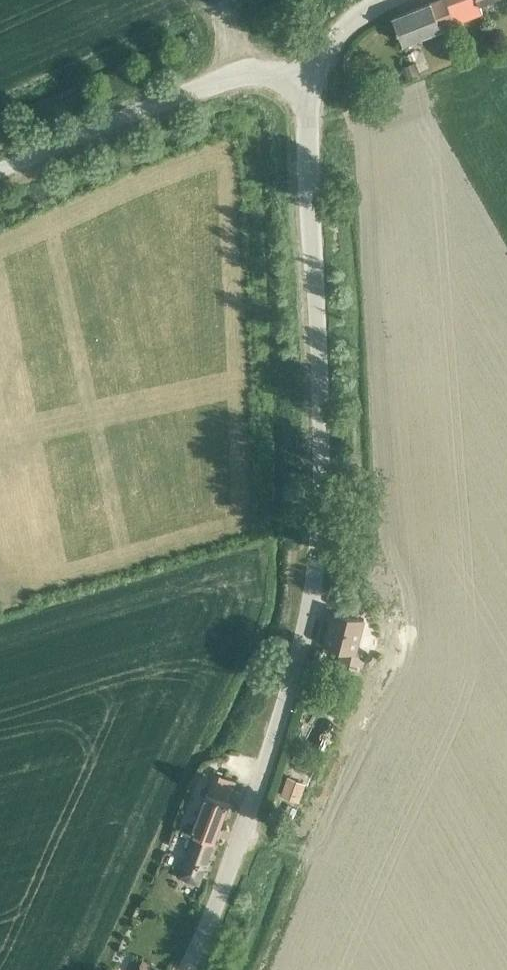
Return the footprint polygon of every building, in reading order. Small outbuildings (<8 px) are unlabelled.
[(478,0),(435,0),(392,16),(403,43),(483,13),(480,5),(478,0)] [(414,62),(404,66),(408,78),(419,74),(414,62)] [(393,72),(379,77),(383,86),(397,80),(393,72)] [(354,653),(363,618),(355,616),(358,603),(346,600),(343,612),(332,610),(323,645),(340,649),(336,664),(359,670),(362,655),(354,653)] [(322,738),(317,748),(322,750),(327,741),(322,738)] [(178,870),(200,878),(231,797),(228,797),(235,775),(218,768),(216,773),(210,788),(178,870)] [(211,770),(205,786),(210,788),(216,773),(211,770)] [(287,778),(280,796),(298,803),(305,785),(287,778)] [(286,805),(281,819),(290,822),(295,809),(286,805)] [(136,969),(161,969),(143,959),(136,969)]
